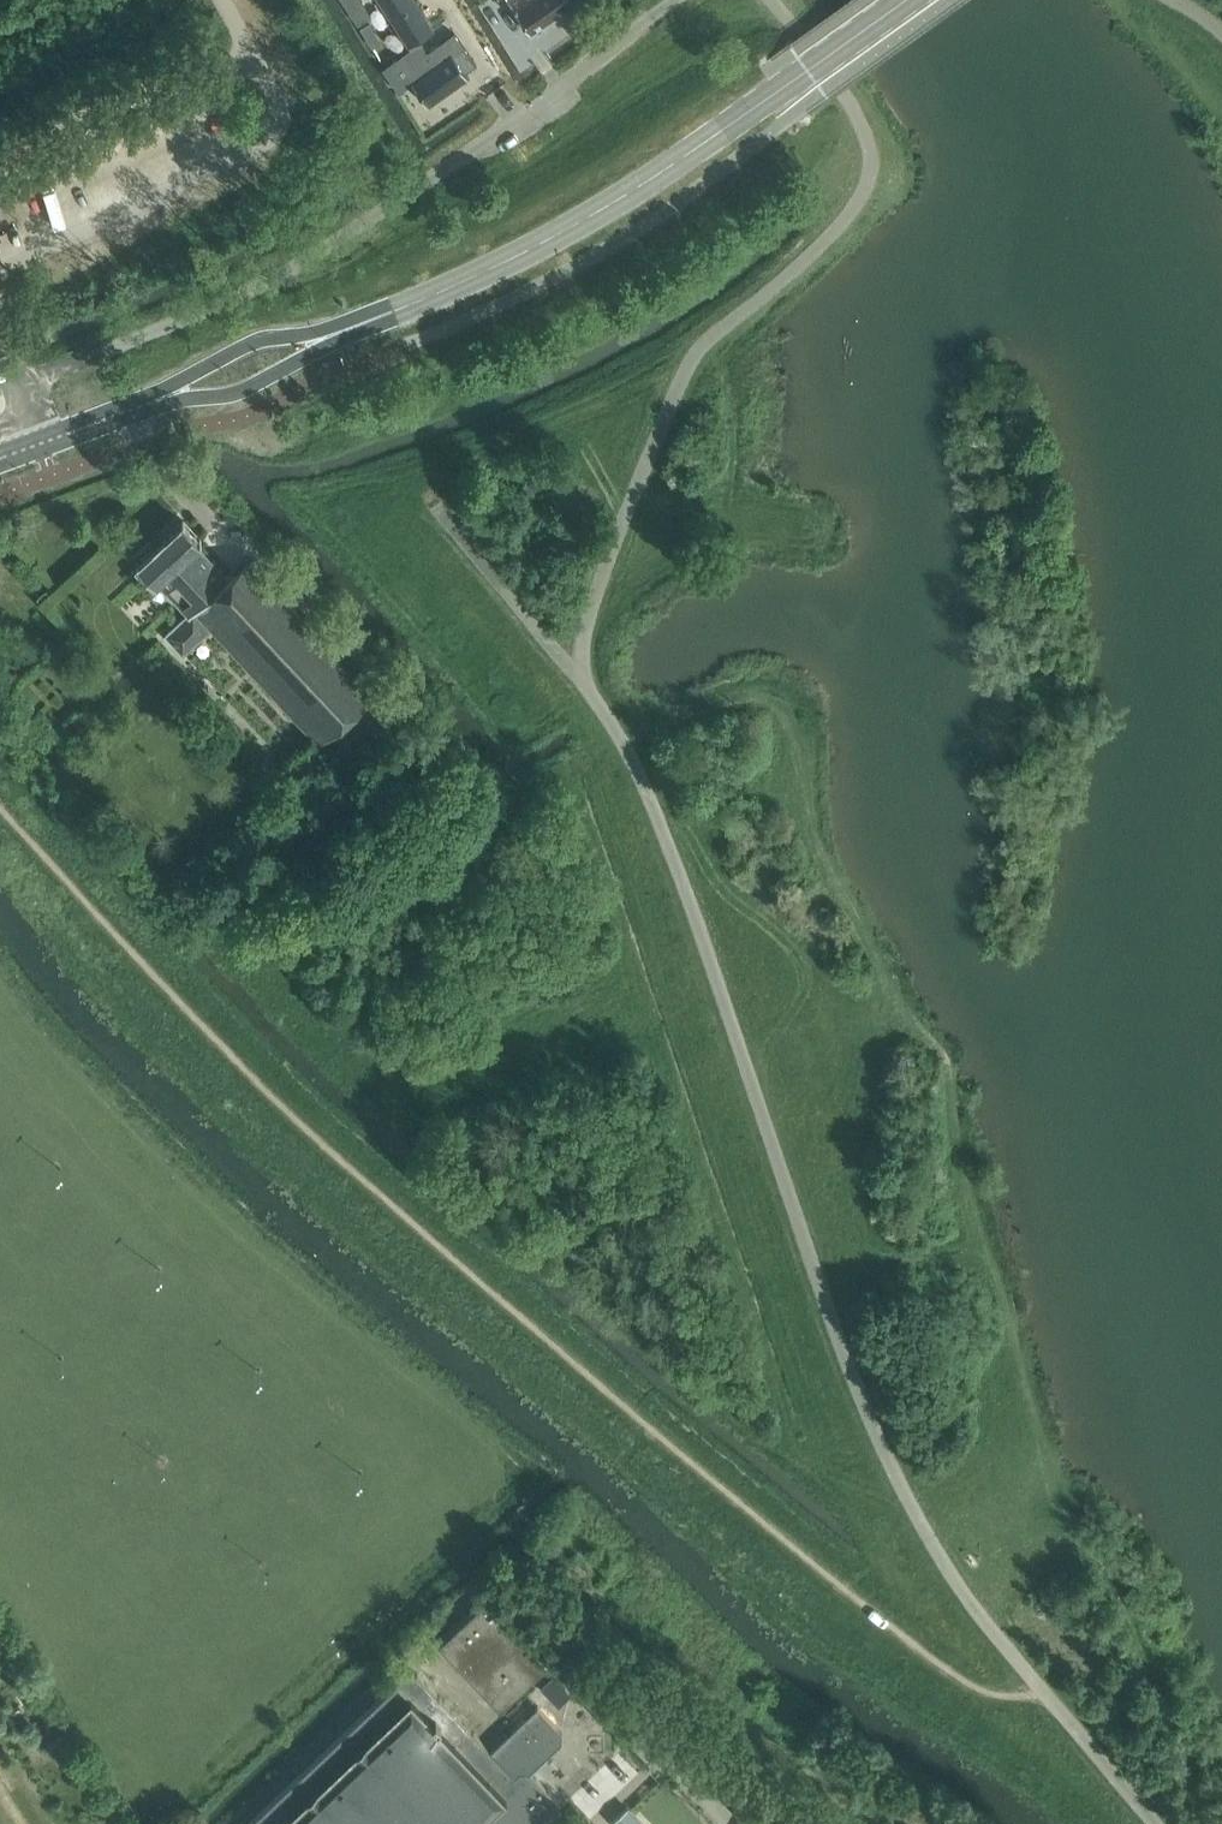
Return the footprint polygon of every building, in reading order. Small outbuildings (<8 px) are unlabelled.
[(410,48),(382,67),(399,92),(412,82),(428,105),(469,76),(466,72),(477,64),(454,32),(427,51),(418,39),(434,29),(415,0),(379,0),(410,48)] [(531,33),(572,3),(570,0),(508,0),(531,33)] [(369,22),(360,28),(373,48),(382,43),(369,22)] [(211,626),(283,703),(319,742),(373,692),(248,558),(229,576),(198,544),(202,540),(183,520),(136,564),(155,584),(158,580),(189,613),(167,634),(183,652),(211,626)] [(438,1642),(500,1708),(548,1663),(485,1598),(438,1642)] [(559,1812),(559,1803),(530,1772),(562,1741),(563,1732),(538,1706),(490,1751),(417,1673),(407,1673),(247,1823),(546,1823),(559,1812)] [(553,1674),(545,1682),(559,1695),(567,1687),(564,1684),(557,1678),(553,1674)]
